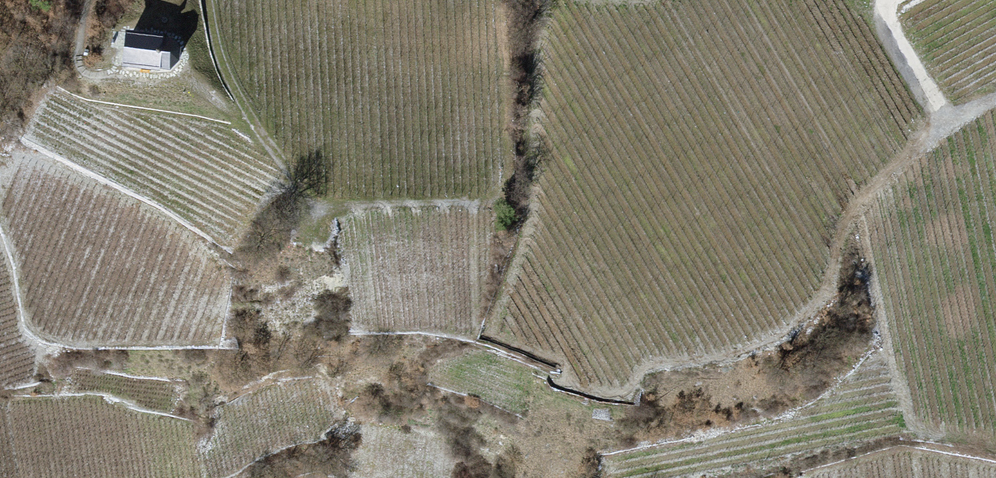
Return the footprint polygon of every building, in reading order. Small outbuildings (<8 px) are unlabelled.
[(168,43),(132,40),(129,77),(164,80),(165,76),(175,77),(183,70),(184,56),(177,49),(167,48),(168,43)]
